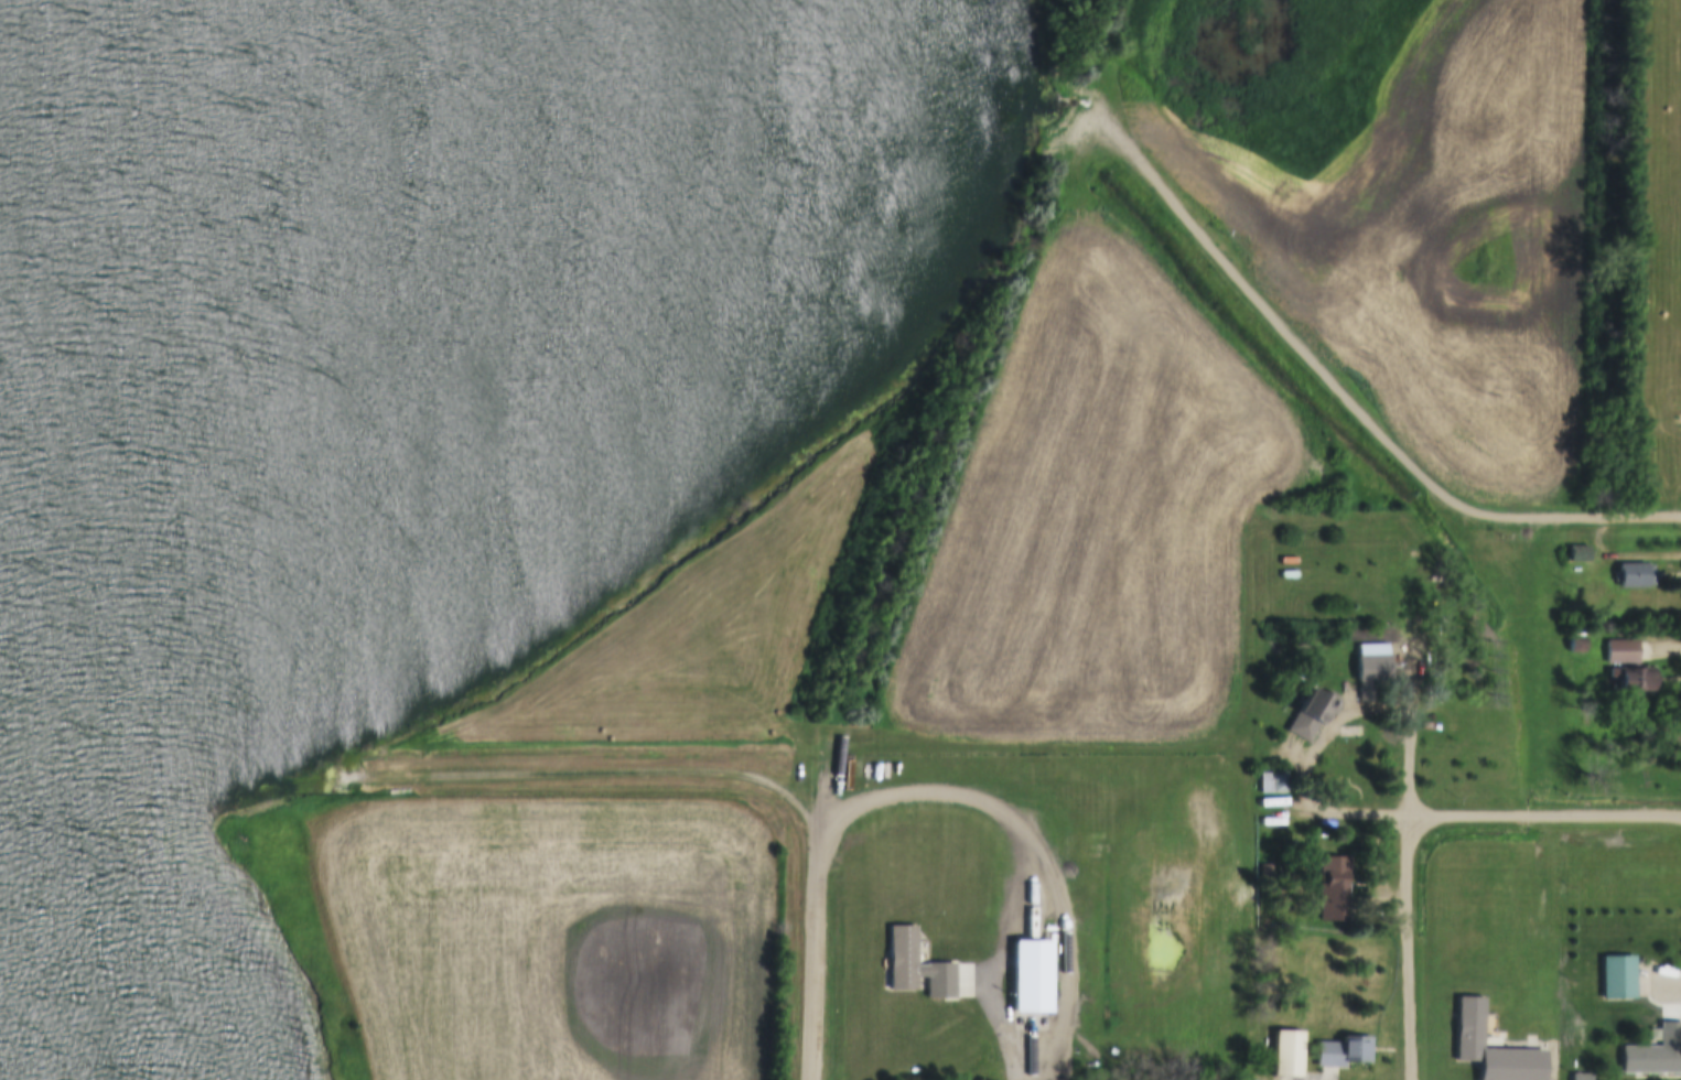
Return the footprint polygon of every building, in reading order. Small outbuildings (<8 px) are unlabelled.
[(1569,547),(1587,546),(1587,562),(1569,562),(1569,547)] [(1650,581),(1650,588),(1617,588),(1617,582),(1613,582),(1613,572),(1617,572),(1617,564),(1650,564),(1650,572),(1653,572),(1653,581),(1650,581)] [(1636,640),(1636,663),(1605,665),(1605,640),(1636,640)] [(1567,641),(1583,641),(1582,654),(1567,654),(1567,641)] [(1616,673),(1621,673),(1621,669),(1639,669),(1639,673),(1650,673),(1650,693),(1616,693),(1616,673)] [(1359,680),(1373,680),(1373,701),(1359,701),(1359,680)] [(1327,700),(1336,698),(1338,705),(1333,715),(1329,715),(1326,721),(1322,717),(1305,744),(1284,731),(1310,690),(1327,700)] [(1259,774),(1285,774),(1285,795),(1259,795),(1259,774)] [(1319,857),(1349,856),(1349,872),(1344,872),(1345,922),(1319,922),(1319,857)] [(887,927),(914,927),(914,990),(888,990),(887,927)] [(1010,941),(1047,941),(1048,1014),(1011,1014),(1010,941)] [(1602,959),(1629,959),(1629,998),(1603,998),(1602,959)] [(1273,1032),(1300,1033),(1299,1078),(1272,1078),(1273,1032)] [(1315,1043),(1339,1044),(1340,1037),(1369,1038),(1369,1065),(1341,1063),(1341,1069),(1314,1068),(1315,1043)] [(1620,1047),(1680,1047),(1680,1073),(1620,1073),(1620,1047)]
